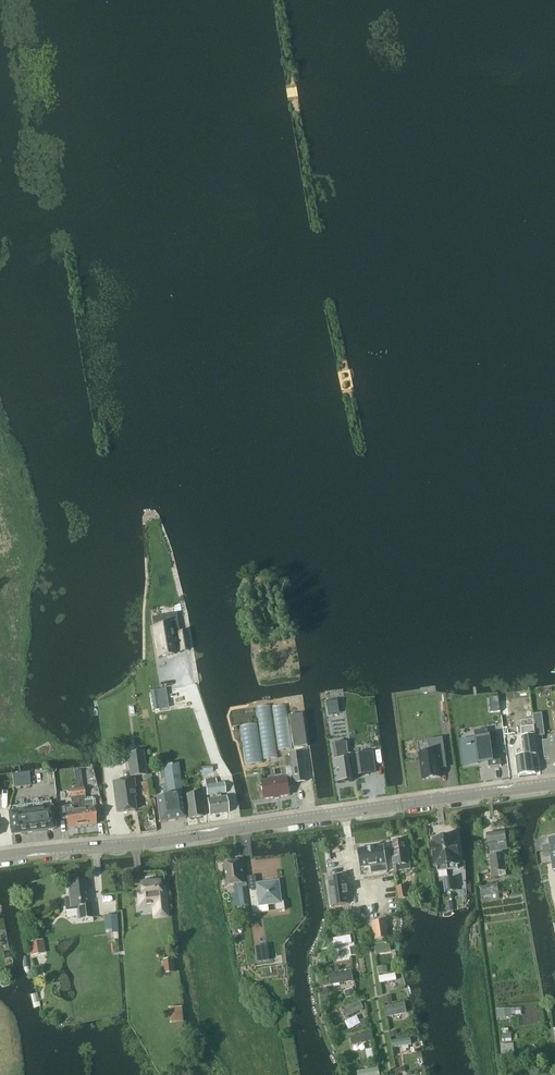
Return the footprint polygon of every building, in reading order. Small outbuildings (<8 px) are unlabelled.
[(170,625),(153,627),(157,657),(175,654),(174,648),(180,647),(181,651),(190,649),(187,632),(178,634),(177,625),(170,626),(170,625)] [(509,699),(499,701),(501,716),(511,715),(509,699)] [(303,714),(290,716),(294,748),(308,746),(303,714)] [(544,724),(535,726),(536,735),(536,736),(545,735),(544,724)] [(536,736),(536,735),(535,726),(522,727),(523,737),(526,755),(518,756),(521,775),(536,773),(535,766),(540,766),(536,736)] [(463,747),(465,766),(479,764),(478,760),(488,759),(488,762),(489,768),(502,766),(497,732),(496,732),(496,734),(489,735),(488,733),(488,729),(487,729),(487,730),(475,731),(477,745),(472,746),(472,745),(468,745),(468,746),(463,747)] [(430,752),(419,754),(423,780),(441,777),(439,765),(447,764),(444,744),(443,737),(428,739),(429,746),(430,752)] [(543,741),(545,758),(550,758),(551,766),(554,766),(554,739),(548,739),(548,741),(543,741)] [(347,742),(333,744),(339,783),(353,781),(352,774),(358,773),(359,776),(370,774),(377,773),(375,761),(374,751),(349,755),(347,742)] [(118,813),(135,810),(133,797),(135,796),(132,773),(145,771),(142,751),(127,754),(130,771),(126,771),(127,780),(114,782),(118,813)] [(294,783),(307,781),(303,751),(290,753),(294,783)] [(291,757),(280,758),(281,765),(292,764),(291,757)] [(157,798),(160,822),(185,818),(182,796),(179,763),(163,765),(164,769),(164,768),(168,796),(157,798)] [(19,774),(13,774),(14,788),(21,787),(19,774)] [(292,776),(263,780),(265,798),(289,795),(288,788),(291,788),(293,785),(292,776)] [(82,777),(76,778),(77,789),(82,826),(96,824),(94,808),(96,807),(95,800),(92,798),(86,799),(84,788),(83,788),(82,777)] [(216,778),(205,779),(207,795),(217,794),(217,798),(208,799),(210,815),(228,813),(226,797),(221,797),(221,793),(225,793),(224,782),(216,783),(216,778)] [(65,807),(59,807),(60,820),(67,819),(68,828),(82,826),(77,789),(70,790),(72,806),(65,807)] [(204,816),(202,802),(201,793),(185,795),(189,819),(204,816)] [(51,802),(8,806),(11,835),(54,830),(51,802)] [(505,833),(487,835),(490,856),(489,856),(492,873),(507,871),(504,850),(507,850),(505,833)] [(456,837),(434,840),(438,872),(453,870),(458,869),(458,865),(459,865),(459,863),(461,863),(458,849),(456,837)] [(543,846),(543,852),(554,850),(554,838),(549,839),(550,845),(543,846)] [(406,850),(405,841),(393,843),(395,855),(393,856),(395,872),(412,869),(409,850),(406,850)] [(384,845),(357,849),(360,868),(371,867),(372,873),(388,871),(384,845)] [(543,852),(544,857),(552,855),(553,864),(554,863),(554,850),(543,852)] [(227,886),(244,884),(242,862),(225,864),(227,886)] [(346,877),(328,879),(332,907),(350,904),(346,877)] [(455,878),(449,879),(451,892),(458,891),(455,878)] [(449,879),(443,880),(445,893),(451,892),(449,879)] [(142,892),(137,893),(139,909),(152,908),(153,911),(167,910),(166,899),(165,888),(160,888),(160,881),(141,883),(142,892)] [(257,890),(250,891),(253,914),(260,913),(259,907),(260,907),(276,905),(277,911),(286,910),(285,901),(282,902),(279,881),(256,884),(257,889),(257,890)] [(89,904),(86,882),(68,884),(70,897),(64,897),(65,908),(67,910),(77,909),(78,919),(93,917),(92,904),(89,904)] [(406,885),(397,887),(399,900),(409,898),(406,885)] [(247,887),(239,888),(240,906),(249,905),(247,887)] [(110,933),(119,933),(118,915),(108,915),(110,933)] [(386,921),(373,923),(375,940),(389,938),(386,921)] [(40,955),(37,941),(29,942),(31,956),(40,955)] [(268,945),(255,947),(258,963),(270,961),(268,945)] [(172,959),(165,960),(166,973),(174,972),(172,959)] [(171,1008),(172,1016),(177,1015),(177,1022),(183,1021),(182,1007),(171,1008)] [(502,1015),(511,1015),(510,1008),(496,1009),(497,1018),(502,1018),(502,1015)]
